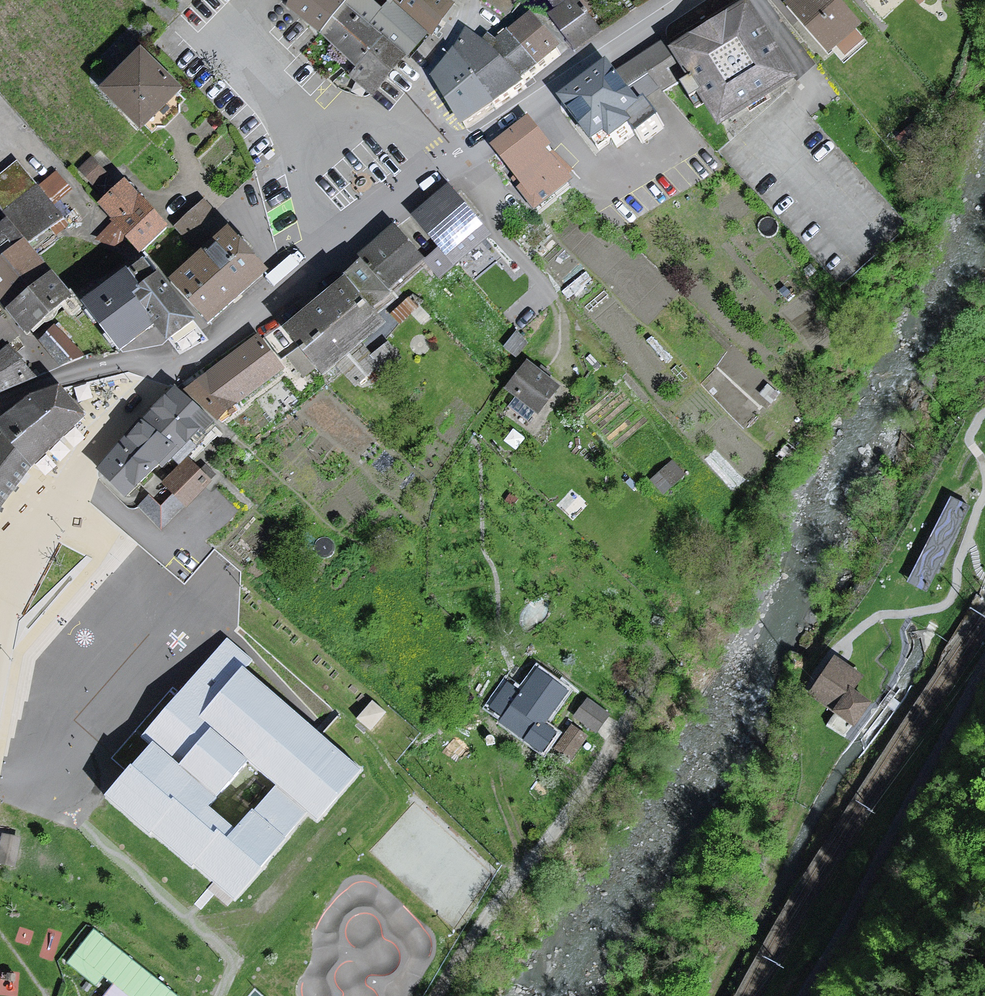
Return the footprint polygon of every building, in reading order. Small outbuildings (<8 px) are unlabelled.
[(390,7),(384,13),(369,0),(296,0),(290,7),(322,33),(352,59),(360,66),(352,75),(357,79),(374,93),(402,60),(406,56),(424,33),(390,7)] [(431,31),(438,22),(453,5),(446,0),(396,0),(431,31)] [(552,15),(577,49),(600,32),(576,0),(573,0),(552,15)] [(840,0),(794,0),(790,4),(830,50),(861,24),(840,0)] [(663,40),(638,57),(614,73),(607,62),(582,79),(560,95),(570,109),(603,150),(634,124),(645,140),(664,126),(653,110),(648,114),(637,101),(660,85),(664,91),(689,76),(722,123),(796,76),(750,2),(687,41),(671,51),(663,40)] [(536,79),(543,73),(563,53),(549,37),(535,20),(517,34),(514,37),(493,52),(472,38),(462,57),(452,70),(441,85),(467,130),(497,109),(521,92),(528,87),(536,79)] [(181,92),(142,55),(107,91),(146,128),(181,92)] [(533,127),(498,154),(541,208),(573,183),(553,158),(556,155),(533,127)] [(58,221),(50,202),(68,188),(52,171),(33,186),(14,164),(0,175),(0,197),(31,235),(58,221)] [(167,224),(124,181),(102,202),(119,218),(103,234),(115,245),(125,234),(141,250),(167,224)] [(447,186),(415,213),(444,247),(430,258),(442,272),(488,233),(447,186)] [(207,206),(180,230),(205,258),(176,284),(210,323),(240,296),(267,273),(245,248),(238,241),(233,234),(222,222),(207,206)] [(1,300),(7,306),(27,330),(70,293),(49,269),(23,239),(7,218),(0,224),(0,298),(1,300)] [(392,227),(361,253),(391,288),(422,261),(392,227)] [(303,313),(287,326),(323,369),(380,321),(369,308),(377,302),(389,292),(361,259),(342,276),(344,278),(330,290),(317,301),(303,313)] [(157,276),(146,263),(130,276),(90,306),(125,352),(155,328),(158,326),(171,342),(179,336),(194,324),(161,281),(158,277),(157,276)] [(15,334),(0,317),(0,347),(15,334)] [(60,364),(80,355),(55,326),(39,339),(60,364)] [(525,347),(512,335),(500,350),(512,361),(525,347)] [(281,367),(257,336),(186,389),(216,414),(281,367)] [(0,354),(0,388),(33,375),(9,346),(0,354)] [(559,385),(527,361),(508,386),(539,410),(559,385)] [(111,452),(97,468),(125,494),(163,458),(177,446),(179,448),(208,419),(174,387),(170,391),(158,404),(144,418),(111,452)] [(85,423),(87,419),(75,405),(63,390),(32,402),(30,404),(0,426),(0,430),(4,436),(0,442),(0,521),(17,494),(36,466),(85,423)] [(188,459),(166,483),(176,492),(160,507),(148,495),(138,505),(160,528),(187,503),(191,498),(209,479),(188,459)] [(681,476),(669,463),(644,485),(657,499),(681,476)] [(316,817),(355,771),(239,675),(249,663),(225,643),(147,736),(156,744),(113,796),(235,897),(307,810),(316,817)] [(836,657),(814,694),(837,708),(835,711),(856,724),(871,701),(850,688),(860,672),(836,657)] [(565,691),(538,671),(522,693),(508,683),(492,705),(506,715),(501,720),(542,750),(556,732),(543,722),(565,691)] [(589,700),(577,715),(597,730),(608,714),(589,700)] [(557,746),(571,757),(586,736),(573,726),(557,746)] [(3,834),(0,848),(0,862),(14,865),(20,838),(11,836),(3,834)] [(94,930),(68,962),(96,985),(105,974),(117,984),(107,995),(176,995),(94,930)]
